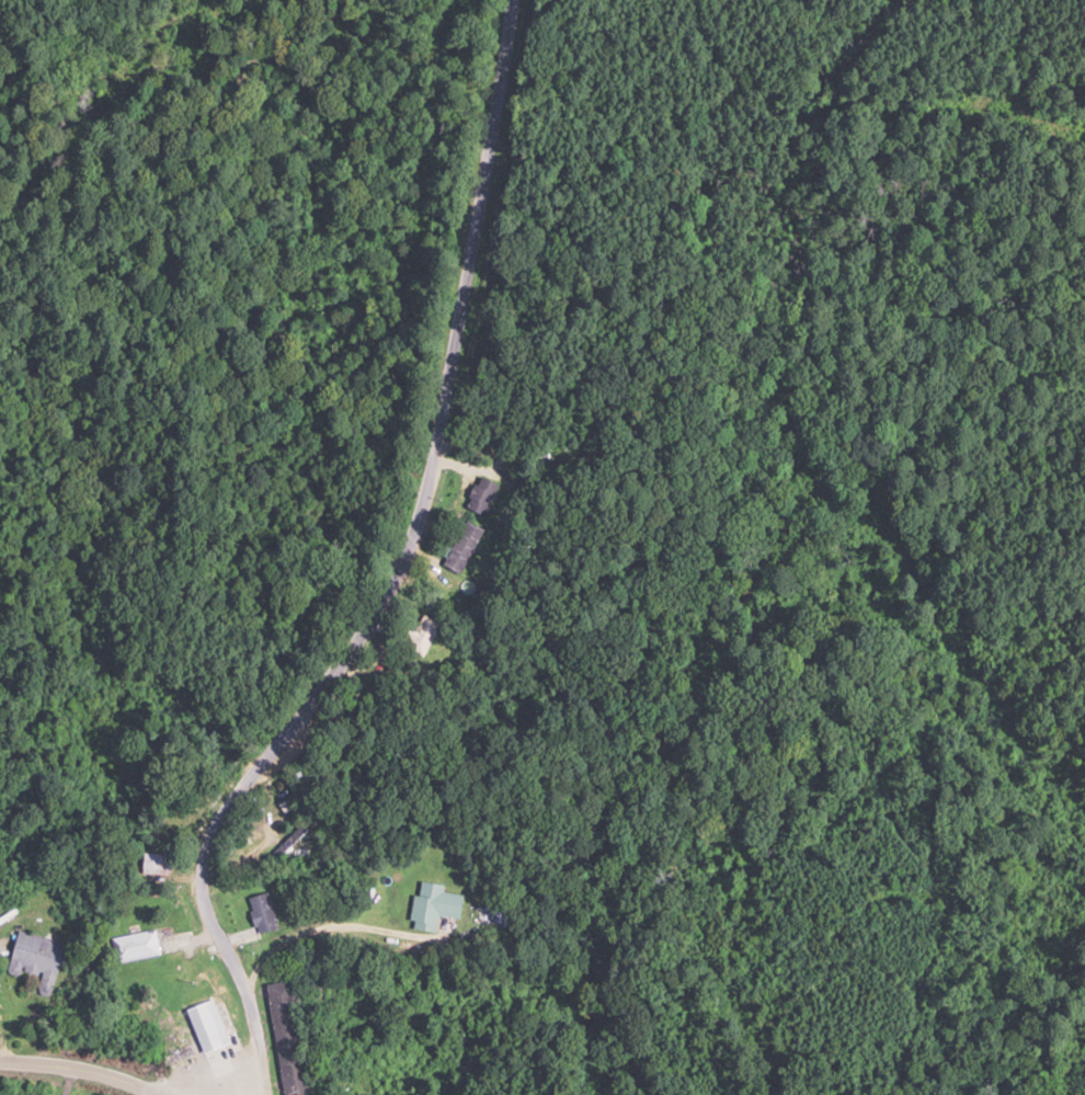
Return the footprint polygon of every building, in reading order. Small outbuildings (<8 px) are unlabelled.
[(461,504),(475,515),(497,488),(482,476),(461,504)] [(415,654),(437,626),(421,614),(399,641),(415,654)] [(273,851),(282,860),(309,832),(300,824),(273,851)] [(168,874),(168,853),(138,853),(138,874),(168,874)] [(441,884),(415,880),(408,928),(432,931),(434,915),(455,917),(458,893),(440,891),(441,884)] [(242,897),(254,932),(275,925),(264,890),(242,897)] [(61,942),(16,929),(5,970),(20,975),(22,965),(29,967),(33,953),(56,960),(61,942)] [(114,961),(157,954),(153,929),(110,936),(114,961)] [(263,982),(278,1094),(303,1094),(288,978),(263,982)] [(208,1060),(240,1047),(221,997),(188,1010),(208,1060)]
